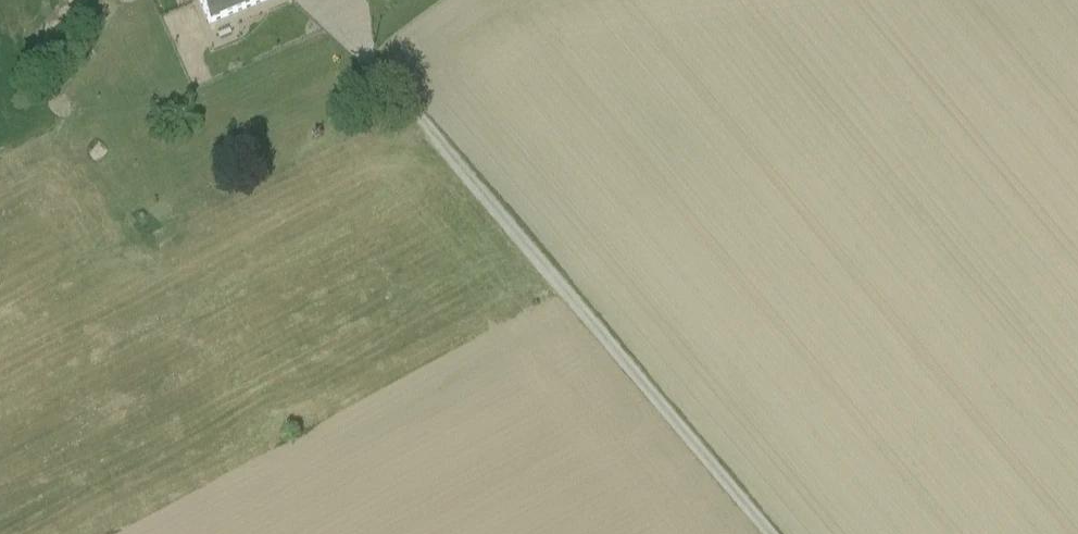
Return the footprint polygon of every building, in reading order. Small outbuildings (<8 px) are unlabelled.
[(199,1),(209,25),(269,0),(201,0),(199,1)]
